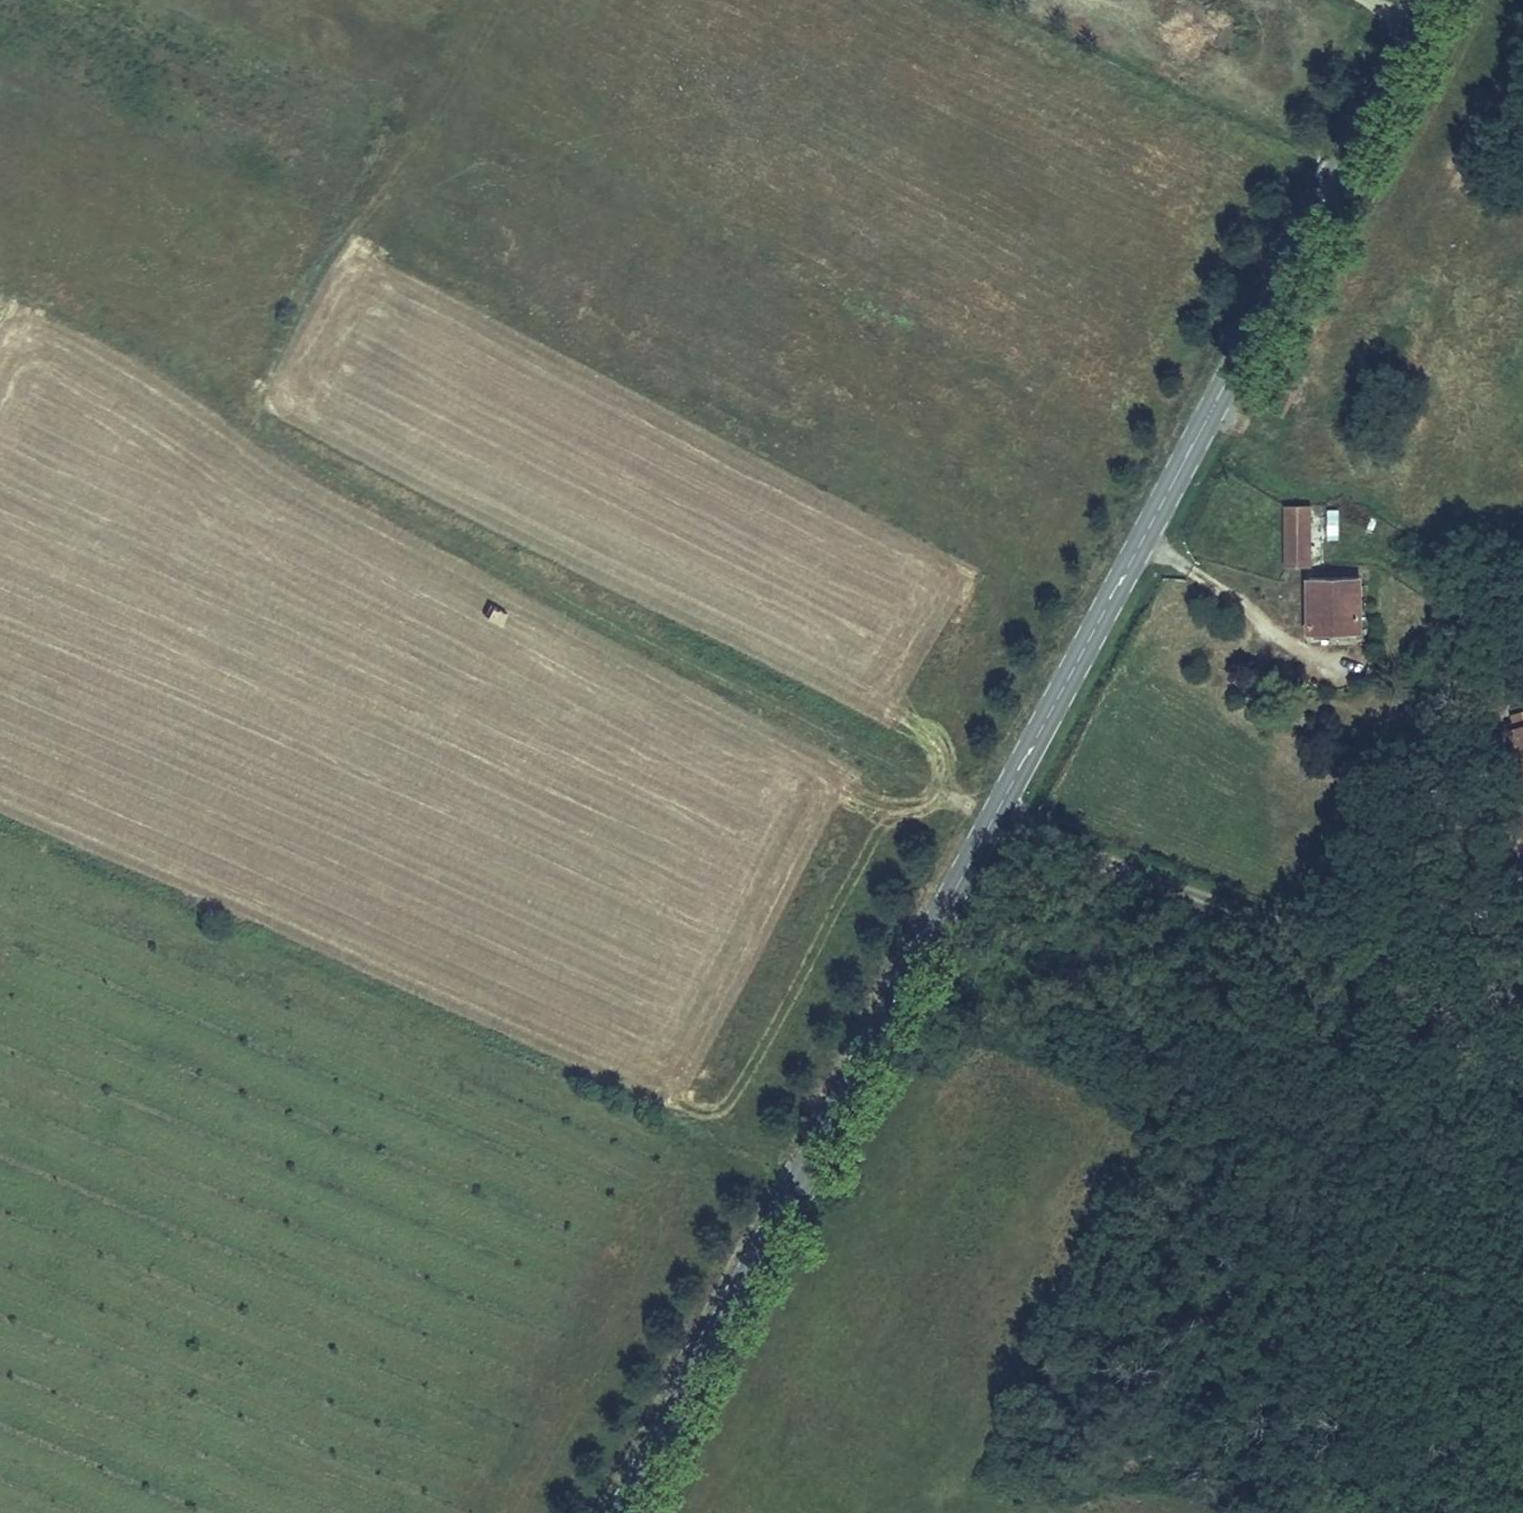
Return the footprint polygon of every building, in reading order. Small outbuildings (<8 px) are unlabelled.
[(1303,500),(1281,499),(1281,559),(1304,560),(1303,500)] [(1325,506),(1325,540),(1338,540),(1338,506),(1325,506)] [(1305,572),(1304,626),(1355,626),(1355,573),(1305,572)] [(1507,732),(1522,729),(1522,728),(1521,716),(1505,720),(1507,732)] [(1507,732),(1518,779),(1522,778),(1522,729),(1507,732)]
